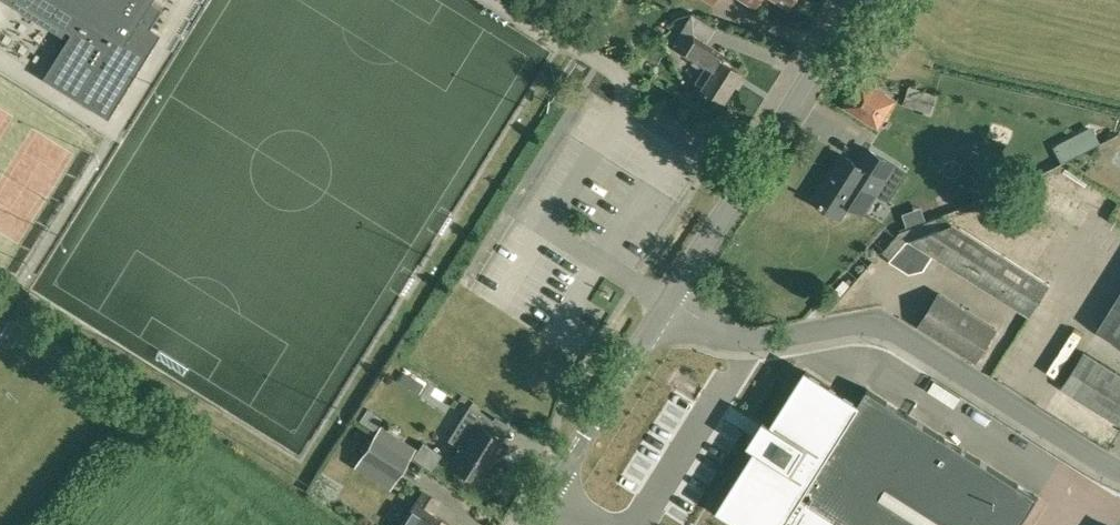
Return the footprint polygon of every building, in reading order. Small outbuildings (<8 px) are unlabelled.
[(72,35),(46,76),(106,113),(143,54),(136,49),(162,7),(150,0),(17,0),(72,35)] [(705,47),(716,29),(692,13),(675,41),(686,48),(683,53),(705,67),(696,81),(703,85),(703,86),(725,101),(744,71),(705,47)] [(610,35),(601,29),(596,37),(605,43),(610,35)] [(876,125),(893,99),(862,79),(846,105),(876,125)] [(931,112),(934,103),(935,100),(909,92),(905,104),(931,112)] [(1100,143),(1098,138),(1092,128),(1080,134),(1062,143),(1070,159),(1100,143)] [(900,168),(874,151),(863,167),(843,154),(814,199),(841,216),(849,203),(863,212),(883,181),(889,185),(900,168)] [(1050,284),(953,223),(906,240),(889,260),(909,272),(924,269),(933,253),(1031,314),(1050,284)] [(836,288),(843,294),(852,284),(845,279),(836,288)] [(976,360),(996,328),(939,292),(919,324),(976,360)] [(1097,328),(1119,342),(1119,292),(1097,328)] [(1083,350),(1060,387),(1119,424),(1119,372),(1083,350)] [(805,367),(716,508),(743,524),(1019,524),(1038,496),(867,389),(859,401),(805,367)] [(675,400),(663,426),(682,435),(694,409),(675,400)] [(478,481),(503,441),(486,431),(493,419),(469,405),(448,439),(461,447),(450,464),(458,469),(458,473),(459,474),(460,475),(462,477),(463,477),(465,478),(467,478),(470,477),(478,481)] [(381,418),(367,408),(359,419),(374,429),(381,418)] [(379,424),(374,433),(387,441),(393,432),(379,424)] [(374,433),(359,457),(396,480),(411,456),(387,441),(374,433)] [(441,454),(422,442),(413,456),(431,468),(441,454)] [(451,524),(426,508),(434,496),(422,489),(415,501),(412,505),(406,514),(399,524),(450,524),(451,524)]
